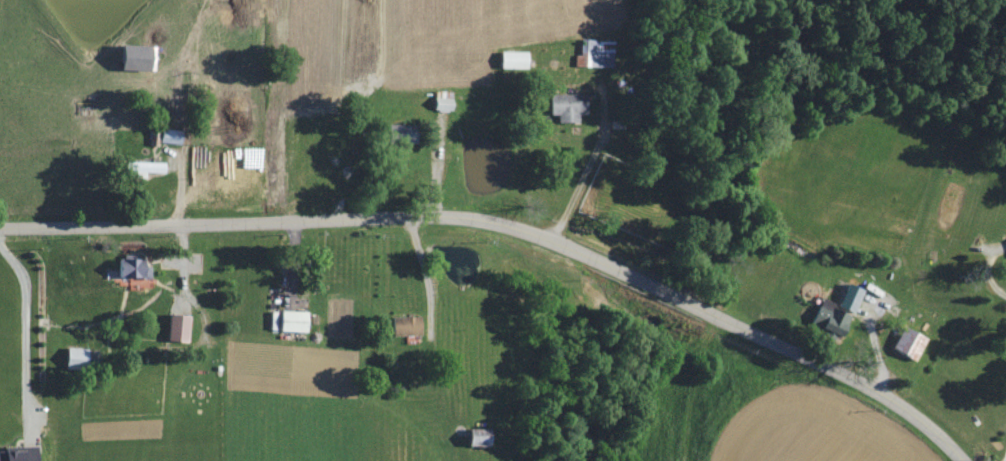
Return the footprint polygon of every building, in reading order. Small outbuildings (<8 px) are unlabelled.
[(607,49),(589,48),(589,39),(576,38),(575,54),(570,54),(570,65),(607,66),(607,49)] [(150,45),(110,44),(110,69),(149,69),(150,45)] [(495,68),(527,67),(526,50),(494,51),(495,68)] [(581,93),(545,93),(545,114),(553,114),(553,121),(574,121),(574,113),(581,113),(581,93)] [(381,140),(400,141),(400,124),(382,123),(381,140)] [(155,127),(154,141),(175,143),(176,128),(155,127)] [(117,170),(159,171),(160,162),(117,161),(117,170)] [(109,255),(108,276),(144,278),(145,257),(109,255)] [(833,306),(849,312),(857,288),(842,283),(833,306)] [(805,323),(838,336),(846,316),(826,308),(828,302),(815,297),(805,323)] [(266,309),(265,330),(305,331),(306,311),(266,309)] [(182,315),(163,314),(162,340),(182,341),(182,315)] [(386,316),(387,335),(418,334),(417,315),(386,316)] [(921,337),(896,326),(886,350),(911,360),(921,337)] [(59,365),(81,366),(82,348),(60,346),(59,365)] [(460,446),(486,445),(486,428),(460,428),(460,446)] [(40,448),(0,449),(0,460),(40,460),(40,448)]
